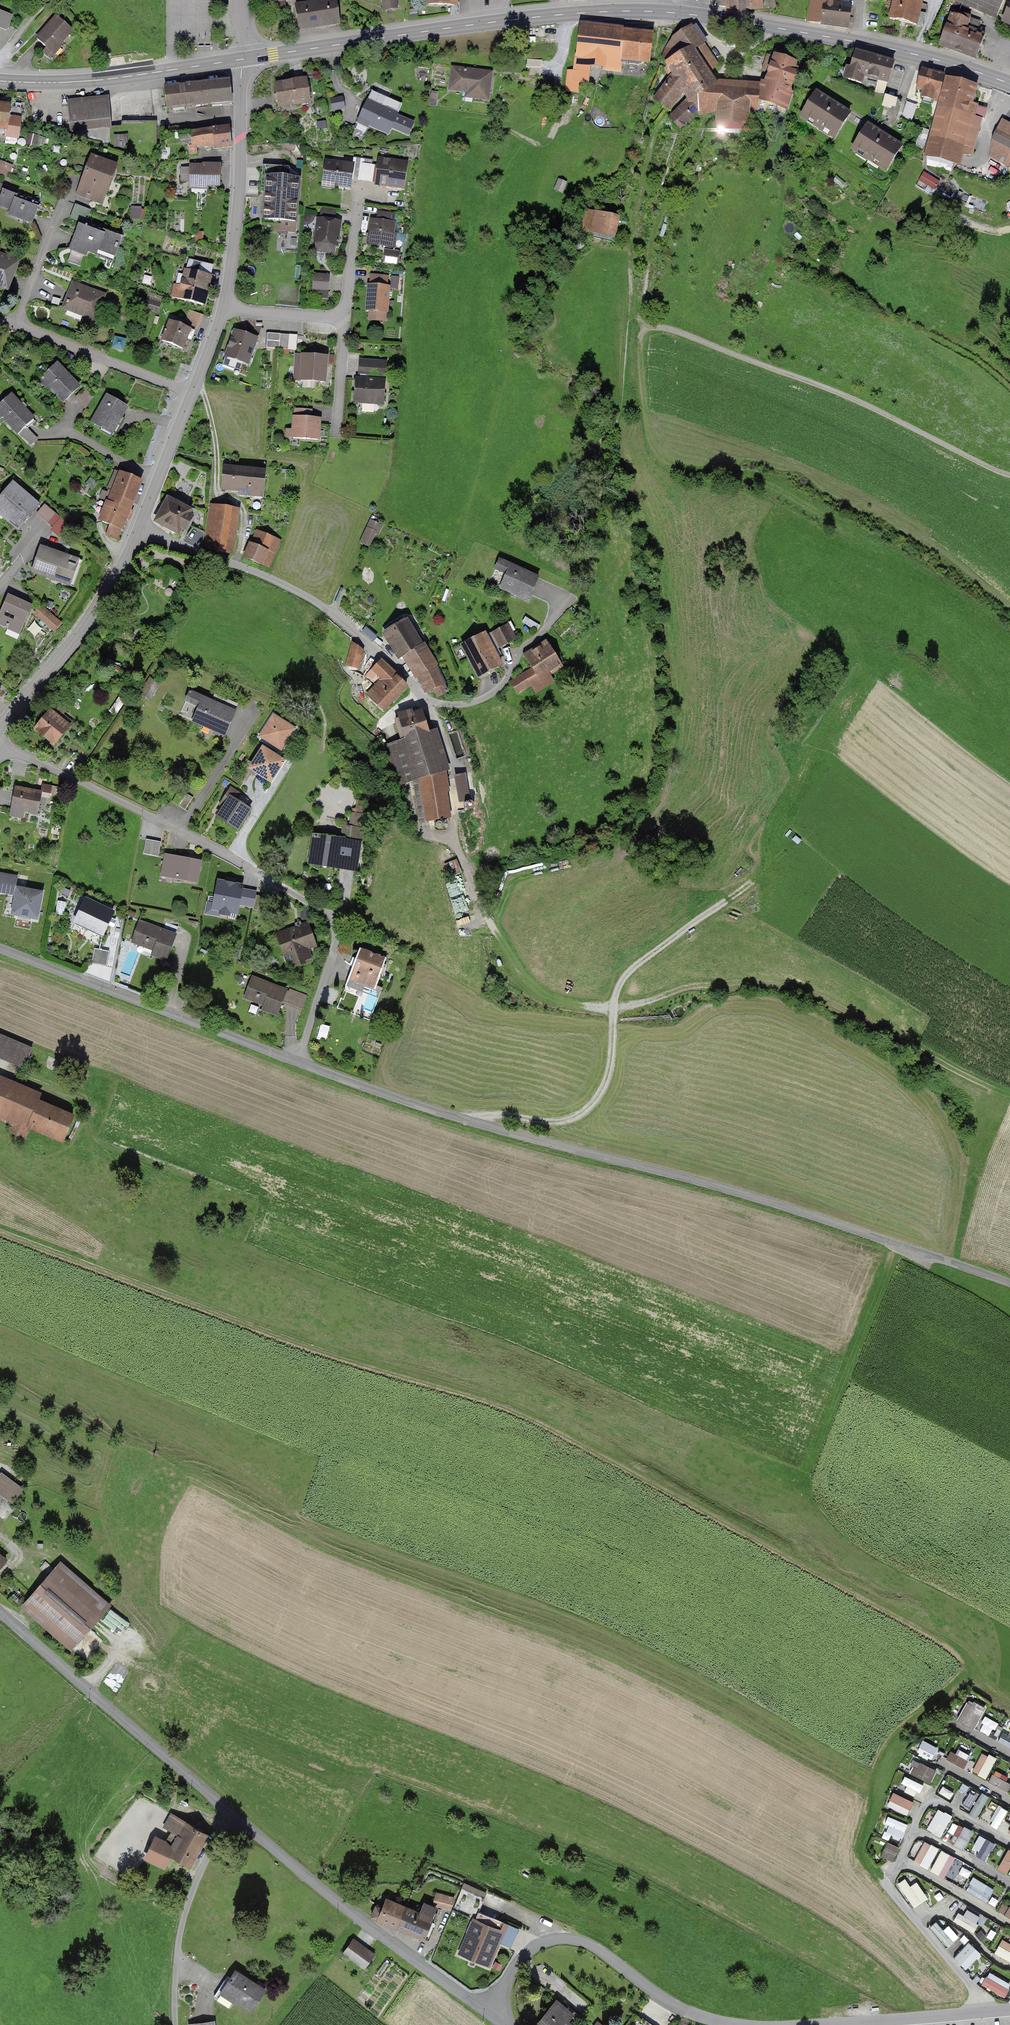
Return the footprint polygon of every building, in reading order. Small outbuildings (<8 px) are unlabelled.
[(295,7),(299,30),(340,23),(336,0),(295,7)] [(384,9),(396,8),(395,0),(383,0),(384,9)] [(716,5),(727,8),(727,0),(717,0),(716,5)] [(727,8),(751,12),(775,10),(775,0),(727,0),(727,8)] [(808,20),(825,23),(829,2),(829,0),(812,0),(808,20)] [(917,24),(922,4),(903,0),(895,0),(891,18),(917,24)] [(997,15),(1004,0),(963,0),(997,15)] [(825,23),(848,27),(852,6),(829,2),(825,23)] [(50,66),(76,34),(54,15),(27,47),(50,66)] [(940,45),(976,59),(986,34),(976,31),(978,25),(952,15),(940,45)] [(580,91),(582,83),(587,83),(590,66),(619,70),(621,60),(650,63),(653,36),(581,27),(578,54),(576,71),(568,70),(566,90),(580,91)] [(692,104),(700,99),(717,81),(713,74),(709,69),(716,64),(693,28),(672,42),(680,55),(666,64),(672,74),(683,91),(687,96),(688,98),(692,104)] [(893,64),(856,53),(848,80),(861,83),(863,75),(888,82),(893,64)] [(777,58),(764,91),(764,102),(785,110),(801,67),(777,58)] [(541,75),(542,60),(527,59),(526,74),(541,75)] [(491,73),(453,68),(450,89),(473,92),(473,97),(487,99),(491,73)] [(944,76),(922,70),(917,89),(924,90),(922,97),(937,101),(944,76)] [(655,98),(667,111),(683,91),(672,74),(655,98)] [(976,86),(947,78),(927,154),(955,162),(957,152),(971,155),(981,119),(985,120),(988,109),(971,104),(976,86)] [(277,84),(280,106),(308,102),(305,80),(277,84)] [(763,110),(764,102),(764,91),(765,84),(717,81),(700,99),(699,115),(717,116),(717,129),(748,130),(749,109),(763,110)] [(212,106),(232,104),(229,82),(164,89),(167,108),(211,103),(212,106)] [(359,120),(389,134),(392,128),(408,135),(414,124),(397,116),(402,104),(372,91),(359,120)] [(836,135),(850,114),(816,93),(803,114),(836,135)] [(897,108),(898,99),(886,97),(884,106),(897,108)] [(331,100),(333,109),(343,108),(342,98),(331,100)] [(669,119),(680,129),(699,115),(700,99),(692,104),(688,98),(669,119)] [(108,99),(67,103),(69,132),(111,129),(108,99)] [(314,101),(316,113),(324,111),(322,100),(314,101)] [(916,107),(907,104),(901,119),(911,122),(916,107)] [(0,106),(0,133),(6,134),(6,136),(18,138),(21,119),(20,119),(21,110),(10,109),(10,107),(0,106)] [(143,125),(143,122),(121,123),(122,150),(143,149),(142,142),(158,142),(157,125),(143,125)] [(901,147),(868,126),(855,147),(888,168),(901,147)] [(214,146),(231,145),(230,128),(181,133),(181,140),(191,139),(192,145),(189,146),(190,154),(196,153),(196,146),(214,144),(214,146)] [(1000,131),(990,153),(1009,163),(1009,136),(1000,131)] [(92,156),(78,194),(102,204),(117,166),(92,156)] [(376,184),(397,187),(399,175),(404,176),(406,163),(380,160),(376,184)] [(10,177),(13,164),(0,161),(0,174),(10,177)] [(323,183),(349,186),(352,165),(326,162),(323,183)] [(203,185),(219,185),(220,166),(202,165),(202,167),(190,166),(189,187),(203,187),(203,185)] [(939,183),(926,175),(922,181),(919,180),(916,186),(932,196),(939,183)] [(295,230),(298,178),(289,177),(289,179),(268,177),(264,223),(274,224),(274,228),(276,231),(292,232),(295,230)] [(561,192),(566,180),(558,177),(554,189),(561,192)] [(39,204),(17,195),(18,192),(5,187),(0,200),(0,204),(11,209),(9,214),(32,223),(39,204)] [(90,210),(77,205),(73,217),(86,222),(90,210)] [(131,207),(130,218),(145,219),(145,210),(140,210),(141,208),(131,207)] [(335,243),(337,243),(340,223),(334,222),(335,212),(321,210),(319,220),(318,220),(316,240),(317,240),(316,251),(333,253),(335,243)] [(388,222),(372,220),(368,243),(391,247),(394,223),(393,223),(394,214),(390,213),(388,222)] [(591,232),(614,237),(618,219),(595,213),(591,232)] [(96,255),(112,262),(122,235),(105,229),(104,232),(80,223),(70,248),(86,254),(87,250),(96,253),(96,255)] [(40,235),(35,226),(31,228),(35,237),(40,235)] [(399,253),(387,252),(385,261),(398,263),(399,253)] [(7,288),(17,262),(0,255),(0,285),(7,288)] [(172,298),(204,306),(214,266),(189,260),(183,286),(175,284),(172,298)] [(329,276),(314,274),(312,296),(319,297),(320,290),(328,291),(329,276)] [(382,286),(369,285),(367,311),(370,311),(369,319),(386,321),(389,287),(387,287),(388,276),(383,276),(382,286)] [(65,307),(94,318),(103,295),(73,284),(65,307)] [(159,304),(147,301),(145,308),(157,312),(159,304)] [(200,327),(204,314),(191,310),(187,323),(200,327)] [(162,340),(182,348),(186,337),(191,339),(195,331),(170,321),(162,340)] [(259,338),(234,329),(223,357),(249,366),(259,338)] [(279,349),(280,334),(268,333),(267,348),(279,349)] [(288,349),(289,334),(280,334),(279,349),(288,349)] [(113,347),(124,350),(127,338),(116,336),(113,347)] [(325,382),(326,357),(297,355),(296,366),(298,366),(302,371),(301,380),(325,382)] [(386,362),(360,361),(359,374),(384,376),(386,362)] [(40,380),(63,403),(81,386),(58,363),(40,380)] [(356,379),(354,401),(382,403),(384,381),(356,379)] [(34,420),(9,396),(0,405),(0,420),(16,437),(34,420)] [(111,433),(126,407),(107,396),(92,422),(111,433)] [(319,418),(294,416),(293,438),(318,440),(319,418)] [(266,470),(224,466),(221,491),(264,494),(266,470)] [(141,481),(121,473),(102,522),(111,525),(107,534),(118,538),(141,481)] [(19,529),(40,504),(13,481),(0,496),(0,513),(19,529)] [(168,497),(155,521),(183,537),(197,513),(168,497)] [(36,513),(53,528),(61,518),(44,504),(36,513)] [(239,509),(210,505),(204,549),(234,553),(239,509)] [(373,547),(382,524),(369,519),(360,542),(373,547)] [(244,558),(268,568),(279,541),(256,531),(244,558)] [(69,584),(78,559),(42,546),(33,571),(69,584)] [(500,588),(528,600),(538,578),(499,560),(496,568),(507,573),(500,588)] [(19,633),(31,606),(8,595),(0,613),(0,624),(19,633)] [(41,607),(36,614),(55,630),(60,623),(41,607)] [(406,622),(386,634),(401,658),(405,655),(420,646),(406,622)] [(511,634),(507,626),(495,632),(502,645),(519,636),(516,632),(511,634)] [(484,634),(465,644),(471,656),(469,657),(479,676),(501,664),(484,634)] [(548,642),(522,657),(530,670),(556,654),(548,642)] [(357,668),(362,651),(353,644),(347,665),(357,668)] [(418,677),(420,676),(427,691),(434,688),(438,696),(447,691),(435,666),(423,644),(420,646),(405,655),(418,677)] [(531,688),(535,695),(555,683),(551,676),(564,668),(556,654),(530,670),(510,682),(518,696),(531,688)] [(380,661),(372,669),(384,680),(391,671),(380,661)] [(121,668),(110,663),(108,669),(118,674),(121,668)] [(382,710),(407,685),(391,671),(384,680),(367,696),(382,710)] [(158,683),(151,679),(141,694),(149,698),(158,683)] [(231,720),(238,704),(224,698),(221,704),(190,690),(185,701),(199,707),(193,721),(222,733),(228,718),(231,720)] [(54,748),(71,726),(50,710),(34,732),(54,748)] [(398,715),(399,718),(395,719),(402,741),(406,740),(429,733),(423,711),(413,714),(412,711),(398,715)] [(257,737),(283,754),(299,731),(273,713),(257,737)] [(448,815),(441,771),(429,733),(406,740),(417,778),(413,778),(419,820),(448,815)] [(249,769),(272,783),(285,760),(263,747),(249,769)] [(466,775),(455,777),(458,799),(469,797),(466,775)] [(40,792),(14,787),(9,817),(23,820),(24,813),(38,815),(41,800),(48,801),(51,786),(41,784),(40,792)] [(238,831),(252,808),(237,799),(240,794),(227,786),(216,804),(222,807),(216,818),(238,831)] [(193,797),(181,789),(173,802),(185,810),(193,797)] [(315,835),(311,860),(355,867),(363,816),(353,814),(349,840),(315,835)] [(161,841),(146,838),(144,853),(158,856),(161,841)] [(200,860),(166,853),(163,872),(173,874),(172,878),(196,883),(200,860)] [(11,895),(16,877),(0,874),(0,892),(11,895)] [(242,885),(217,881),(212,908),(221,910),(220,914),(229,915),(229,912),(237,913),(242,885)] [(38,920),(43,893),(16,888),(11,915),(38,920)] [(257,892),(249,890),(246,905),(253,907),(256,895),(257,892)] [(263,896),(256,895),(253,909),(260,911),(263,896)] [(73,922),(103,937),(115,912),(85,898),(73,922)] [(151,954),(165,959),(178,926),(166,922),(163,930),(140,921),(132,941),(145,946),(146,943),(154,946),(151,954)] [(308,923),(276,934),(284,957),(290,956),(294,967),(312,961),(308,950),(317,947),(308,923)] [(388,958),(360,947),(346,982),(352,984),(352,983),(359,985),(359,983),(375,990),(388,958)] [(91,963),(106,966),(109,951),(94,948),(91,963)] [(282,1005),(288,990),(251,976),(243,998),(264,1006),(262,1011),(277,1017),(282,1005)] [(300,1012),(306,997),(288,990),(282,1005),(300,1012)] [(327,1040),(330,1025),(322,1024),(320,1039),(327,1040)] [(31,1049),(0,1036),(0,1059),(23,1069),(31,1049)] [(24,1131),(26,1127),(38,1100),(41,1094),(0,1076),(0,1120),(10,1124),(24,1131)] [(63,1143),(75,1116),(38,1100),(26,1127),(63,1143)] [(10,1124),(5,1135),(20,1141),(24,1131),(10,1124)] [(2,1474),(0,1476),(0,1495),(11,1503),(21,1488),(2,1474)] [(70,1649),(108,1606),(61,1565),(23,1607),(70,1649)] [(975,1730),(987,1710),(970,1701),(958,1721),(975,1730)] [(1009,1747),(1009,1735),(1003,1732),(999,1741),(1009,1747)] [(918,1753),(933,1760),(938,1748),(923,1741),(918,1753)] [(955,1749),(950,1761),(965,1767),(971,1755),(955,1749)] [(980,1753),(973,1773),(989,1778),(996,1758),(980,1753)] [(932,1784),(937,1771),(917,1762),(911,1775),(932,1784)] [(1008,1791),(1009,1787),(1009,1779),(995,1771),(990,1781),(1008,1791)] [(901,1788),(920,1796),(924,1786),(906,1778),(901,1788)] [(939,1793),(952,1798),(955,1790),(942,1785),(939,1793)] [(980,1817),(988,1795),(980,1792),(972,1815),(980,1817)] [(888,1807),(909,1816),(915,1803),(894,1793),(888,1807)] [(999,1805),(990,1823),(999,1828),(1008,1810),(999,1805)] [(939,1809),(937,1815),(929,1812),(923,1827),(944,1835),(952,1814),(939,1809)] [(189,1869),(208,1836),(170,1814),(163,1827),(180,1836),(174,1846),(158,1836),(145,1859),(166,1871),(173,1859),(189,1869)] [(890,1840),(892,1835),(904,1839),(909,1824),(888,1817),(881,1837),(890,1840)] [(958,1824),(950,1843),(965,1850),(974,1830),(958,1824)] [(988,1861),(998,1842),(977,1831),(967,1849),(988,1861)] [(928,1868),(939,1851),(921,1840),(910,1857),(928,1868)] [(894,1862),(900,1848),(887,1843),(881,1856),(894,1862)] [(942,1850),(930,1870),(946,1879),(957,1858),(942,1850)] [(1009,1869),(1009,1850),(998,1868),(1007,1874),(1009,1869)] [(975,1878),(969,1891),(989,1900),(995,1887),(975,1878)] [(918,1882),(911,1887),(906,1879),(899,1883),(913,1908),(928,1899),(918,1882)] [(453,1898),(436,1892),(433,1903),(449,1909),(453,1898)] [(420,1911),(387,1898),(377,1923),(425,1942),(439,1908),(424,1902),(420,1911)] [(1009,1919),(1009,1907),(1003,1903),(998,1912),(1009,1919)] [(965,1916),(958,1912),(953,1920),(974,1932),(982,1917),(968,1909),(965,1916)] [(505,1932),(473,1919),(457,1955),(490,1969),(505,1932)] [(929,1928),(944,1939),(951,1930),(936,1919),(929,1928)] [(354,1939),(342,1955),(362,1971),(375,1954),(354,1939)] [(1009,1961),(1009,1943),(1003,1939),(995,1953),(1009,1961)] [(954,1957),(966,1970),(982,1955),(970,1942),(954,1957)] [(251,2011),(264,1990),(234,1971),(221,1993),(251,2011)] [(983,1984),(1005,1997),(1009,1989),(1009,1983),(990,1971),(983,1984)] [(535,2024),(589,2024),(558,1999),(535,2024)]
